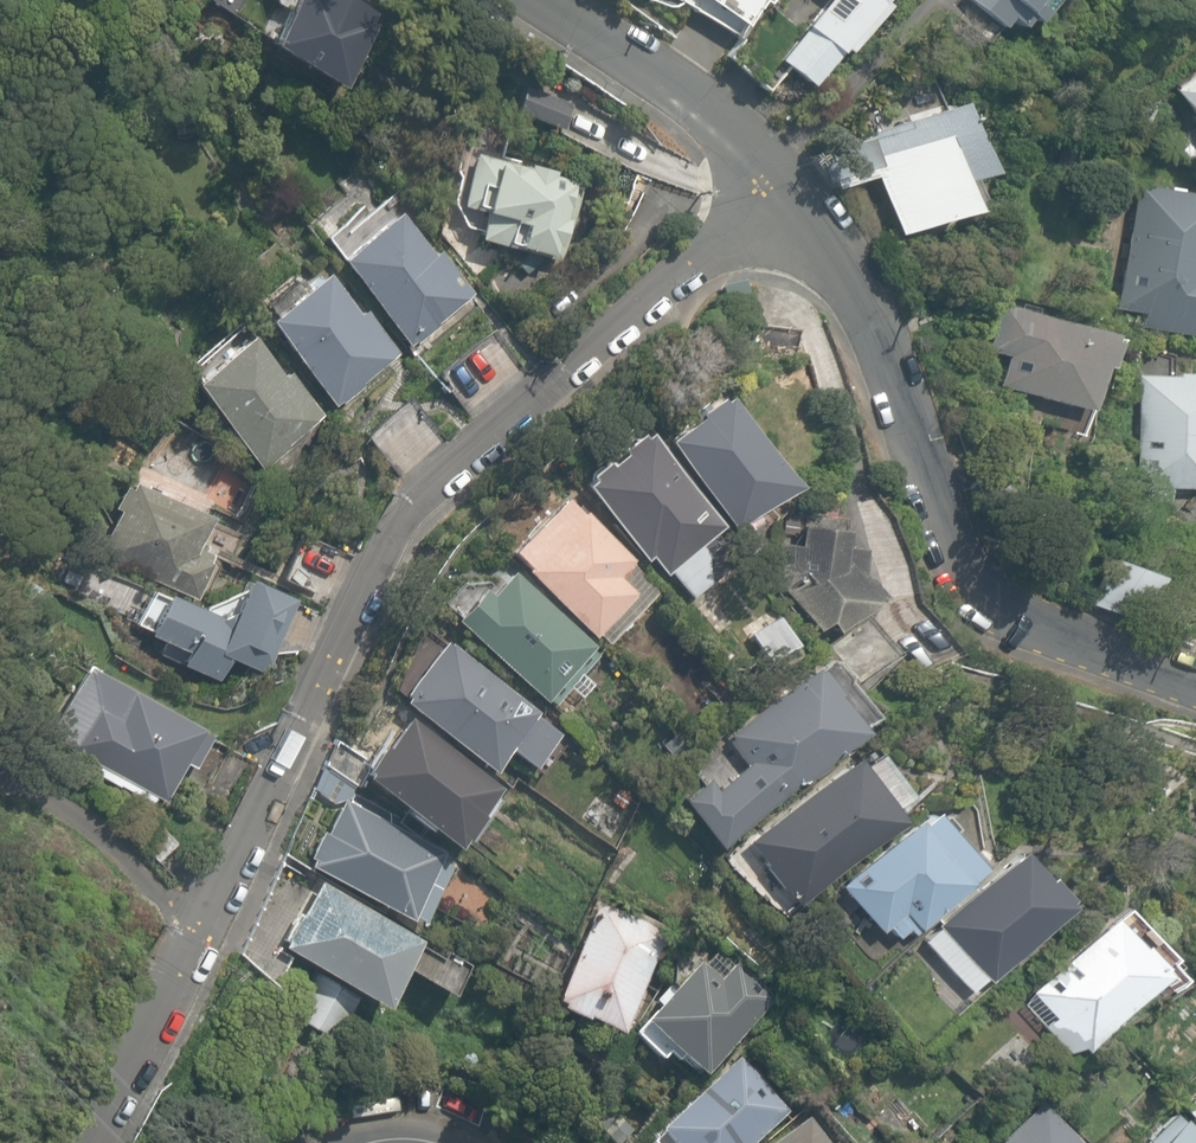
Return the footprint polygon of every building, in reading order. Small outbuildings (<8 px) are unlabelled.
[(353,0),(287,0),(268,39),(336,85),(378,14),(353,0)] [(695,3),(741,37),(765,0),(697,0),(695,3)] [(832,0),(776,64),(814,88),(844,47),(850,53),(891,7),(883,1),(884,0),(832,0)] [(993,31),(1008,14),(1023,25),(1051,0),(959,0),(993,31)] [(1171,88),(1195,119),(1195,68),(1171,88)] [(570,99),(524,83),(513,108),(561,127),(570,99)] [(982,162),(956,95),(844,139),(854,171),(866,166),(882,200),(899,193),(913,223),(962,206),(954,173),(982,162)] [(573,180),(472,153),(456,221),(475,238),(555,256),(573,180)] [(1135,181),(1110,301),(1195,319),(1195,193),(1135,181)] [(470,295),(393,210),(338,256),(406,348),(470,295)] [(396,352),(322,271),(269,318),(331,406),(396,352)] [(1111,328),(1011,302),(995,383),(1087,410),(1111,328)] [(319,418),(245,330),(186,380),(260,468),(319,418)] [(1131,374),(1134,485),(1195,486),(1195,371),(1131,374)] [(795,485),(726,395),(669,440),(734,530),(795,485)] [(720,532),(641,431),(577,490),(686,600),(703,589),(703,548),(720,532)] [(214,515),(131,480),(98,556),(200,599),(218,555),(200,548),(214,515)] [(658,589),(572,504),(520,554),(602,645),(658,589)] [(879,603),(844,533),(803,528),(802,552),(777,547),(787,588),(835,640),(879,603)] [(1160,578),(1109,558),(1090,605),(1141,625),(1160,578)] [(594,648),(507,573),(455,624),(549,700),(594,648)] [(164,591),(146,634),(185,651),(179,664),(220,682),(230,660),(264,675),(295,602),(244,581),(227,618),(164,591)] [(569,739),(457,643),(409,703),(497,776),(513,752),(541,772),(569,739)] [(211,729),(86,662),(51,736),(166,801),(211,729)] [(870,735),(819,663),(717,737),(746,770),(731,788),(760,821),(870,735)] [(499,788),(410,721),(366,774),(454,848),(499,788)] [(907,816),(856,751),(749,834),(800,899),(907,816)] [(445,852),(343,794),(307,857),(410,915),(445,852)] [(984,867),(934,804),(840,878),(879,927),(886,921),(897,935),(984,867)] [(1072,899),(1021,842),(919,933),(955,973),(968,960),(984,978),(1072,899)] [(413,930),(319,876),(282,938),(376,993),(413,930)] [(665,926),(594,896),(547,1004),(618,1034),(665,926)] [(1163,965),(1114,911),(1021,995),(1070,1049),(1163,965)] [(709,978),(689,960),(631,1026),(694,1081),(768,996),(725,960),(709,978)] [(741,1054),(655,1126),(670,1142),(752,1142),(789,1112),(741,1054)] [(1042,1097),(992,1142),(1084,1142),(1042,1097)] [(1183,1113),(1149,1142),(1195,1142),(1195,1127),(1183,1113)] [(816,1123),(787,1142),(830,1142),(816,1123)]
